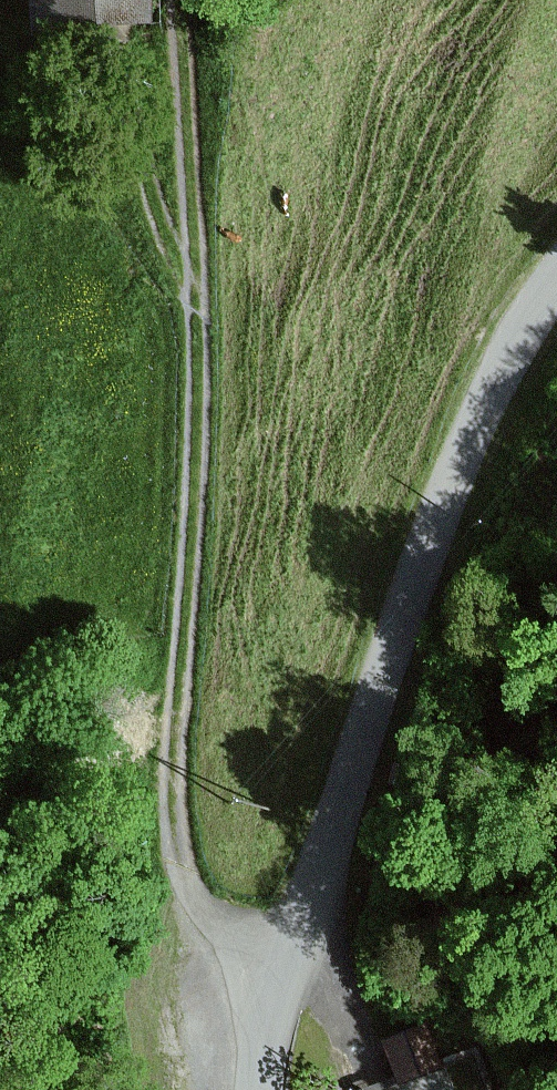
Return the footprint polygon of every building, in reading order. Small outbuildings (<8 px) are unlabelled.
[(149,0),(39,0),(41,23),(149,18),(149,0)]
